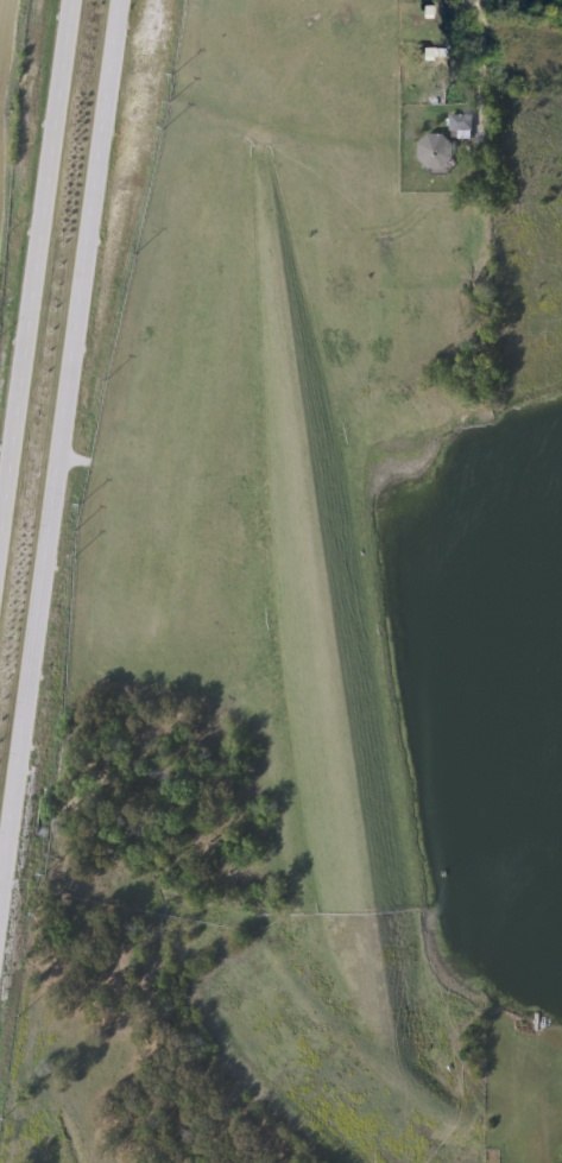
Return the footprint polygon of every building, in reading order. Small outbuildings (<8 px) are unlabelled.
[(447,131),(447,115),(469,115),(469,131),(447,131)] [(421,168),(419,135),(449,134),(449,168),(421,168)]
